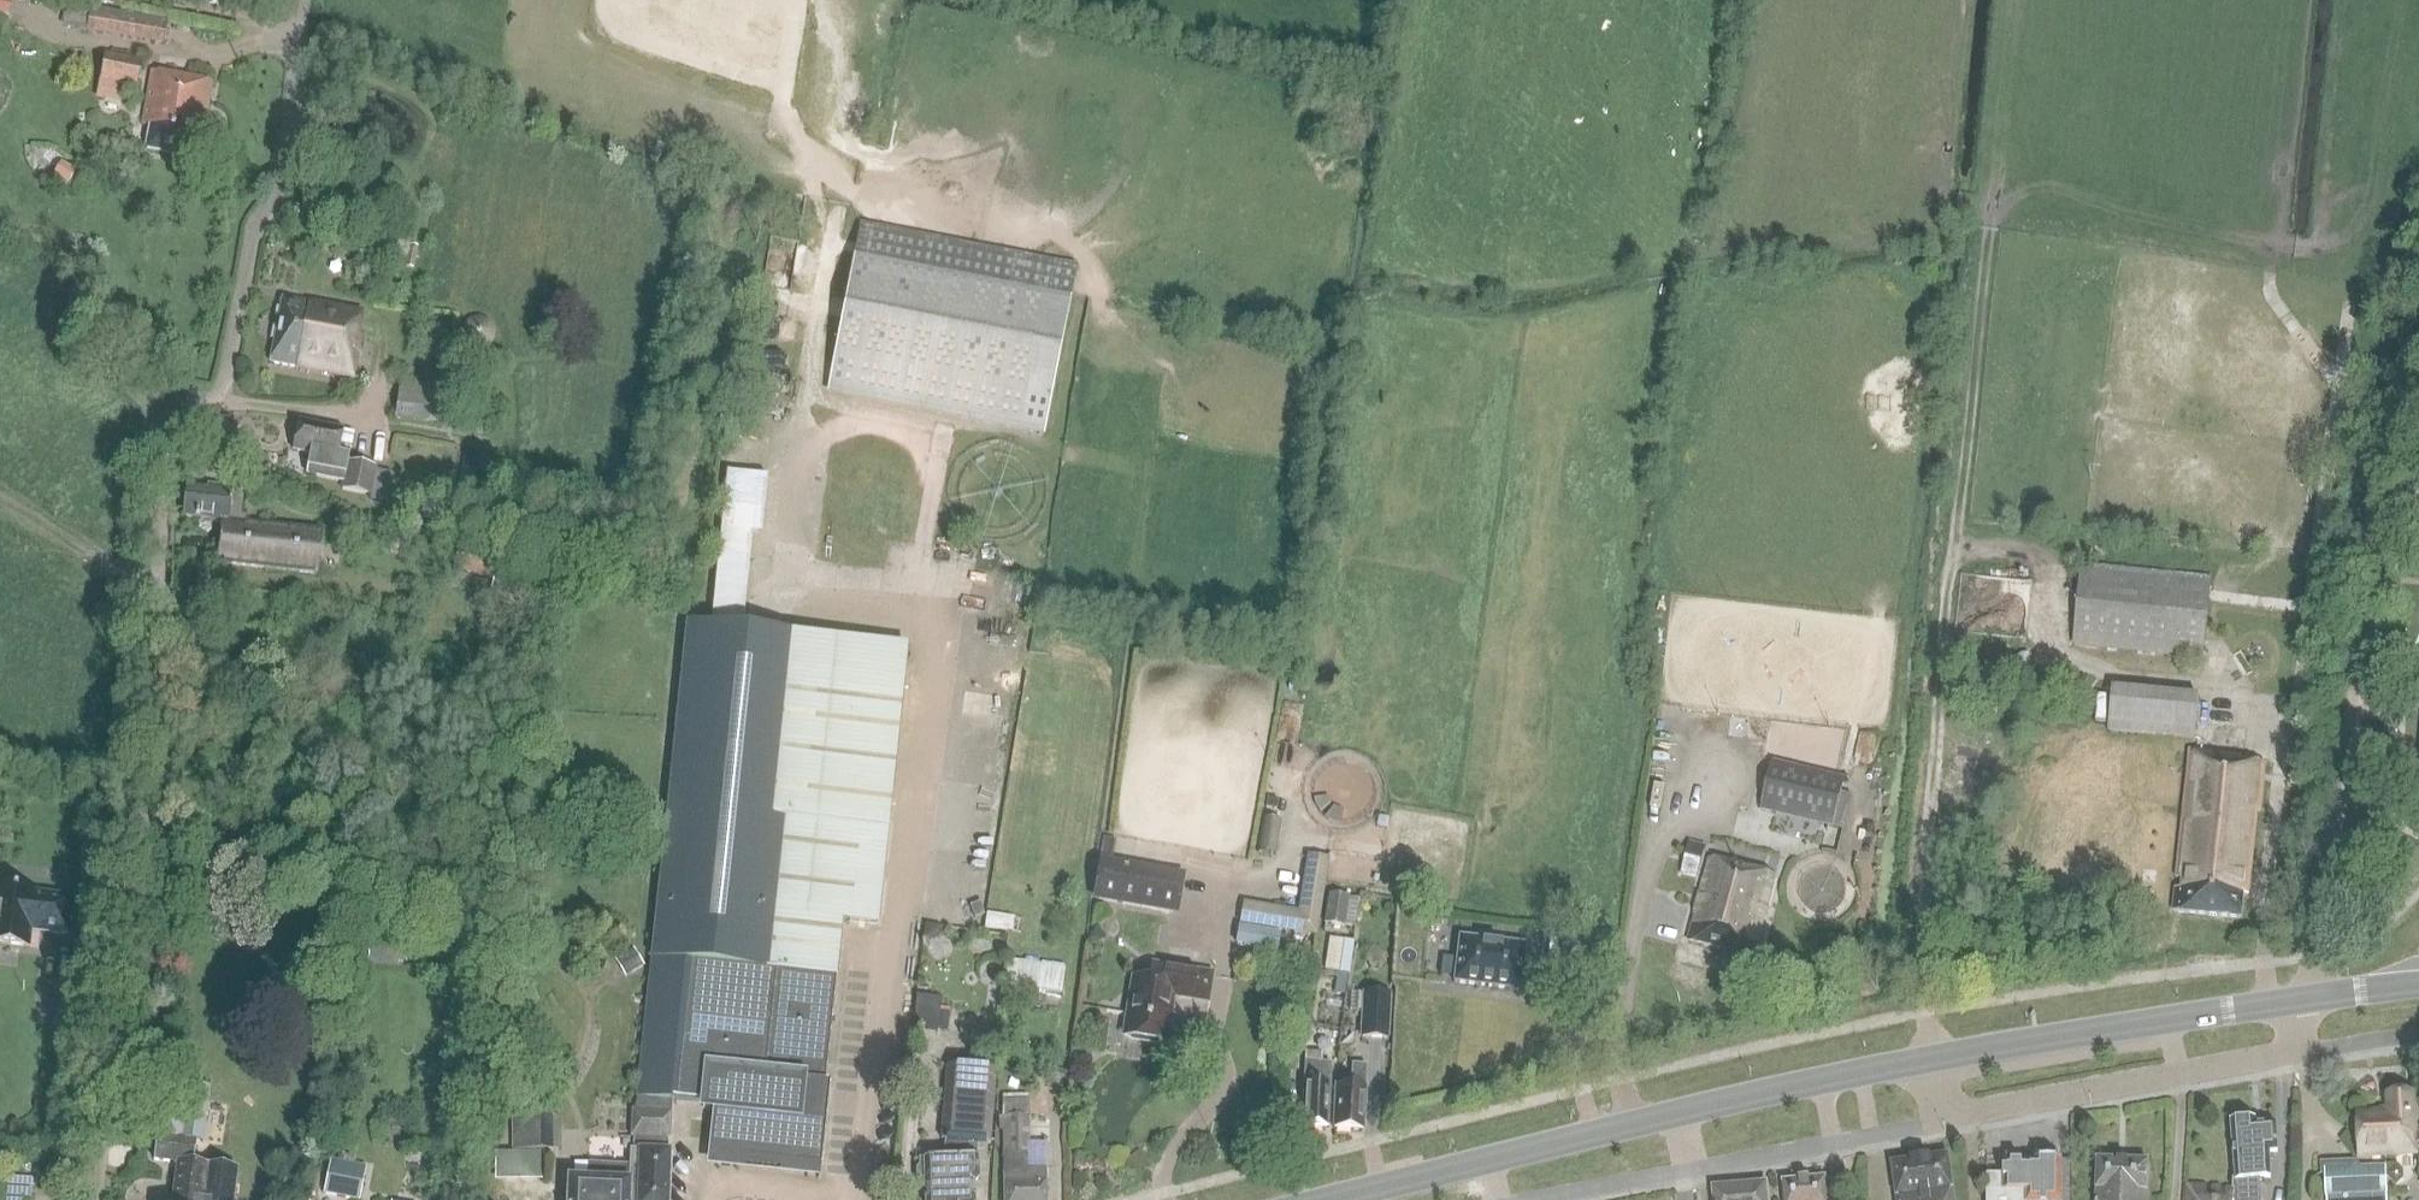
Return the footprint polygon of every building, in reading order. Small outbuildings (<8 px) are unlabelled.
[(9,16),(12,0),(0,0),(0,15),(9,16)] [(167,21),(91,7),(87,29),(163,42),(167,21)] [(141,61),(105,54),(100,82),(135,90),(141,61)] [(209,81),(151,71),(141,124),(147,125),(143,149),(190,157),(194,134),(199,135),(209,81)] [(68,184),(75,171),(61,163),(54,176),(68,184)] [(853,257),(827,387),(1045,430),(1071,300),(853,257)] [(358,312),(280,299),(269,365),(352,379),(359,333),(355,333),(358,312)] [(438,424),(443,387),(400,382),(395,419),(438,424)] [(348,458),(337,456),(342,430),(298,422),(293,450),(311,454),(307,474),(344,481),(343,489),(371,494),(370,500),(387,503),(392,474),(375,471),(376,466),(348,461),(348,458)] [(222,523),(218,563),(314,573),(319,538),(319,531),(246,524),(247,518),(242,518),(244,495),(231,494),(231,492),(206,489),(206,491),(188,489),(185,517),(207,519),(207,522),(222,523)] [(524,566),(460,550),(454,572),(492,582),(487,603),(512,610),(524,566)] [(2206,578),(2083,566),(2075,645),(2198,658),(2206,578)] [(824,1081),(825,1075),(842,921),(878,924),(908,647),(687,623),(639,1058),(723,1063),(717,1109),(721,1110),(715,1158),(736,1160),(737,1156),(818,1165),(817,1179),(818,1179),(829,1081),(827,1081),(824,1081)] [(2098,687),(2096,732),(2182,736),(2184,691),(2098,687)] [(2243,758),(2187,752),(2174,879),(2180,879),(2179,891),(2173,890),(2171,913),(2241,920),(2243,896),(2248,897),(2257,811),(2260,811),(2264,767),(2260,766),(2261,764),(2242,762),(2243,758)] [(1761,811),(1833,829),(1845,780),(1773,763),(1761,811)] [(1267,798),(1265,808),(1276,810),(1278,800),(1267,798)] [(188,817),(167,814),(166,824),(186,827),(188,817)] [(1801,836),(1804,821),(1778,816),(1775,831),(1801,836)] [(1262,818),(1256,853),(1276,856),(1282,821),(1262,818)] [(1706,846),(1690,841),(1680,875),(1696,880),(1706,846)] [(1307,855),(1297,912),(1243,903),(1239,924),(1316,936),(1329,859),(1307,855)] [(1775,877),(1709,859),(1687,942),(1724,952),(1720,967),(1744,974),(1752,944),(1757,945),(1775,877)] [(1099,898),(1174,911),(1179,879),(1105,866),(1099,898)] [(28,947),(30,927),(39,928),(39,931),(68,934),(72,898),(34,894),(34,892),(0,888),(0,944),(28,947)] [(1358,899),(1327,894),(1323,923),(1354,928),(1358,899)] [(1013,932),(1015,917),(987,913),(985,927),(1013,932)] [(921,940),(937,943),(940,927),(924,924),(921,940)] [(1281,934),(1238,926),(1235,945),(1277,953),(1281,934)] [(1329,937),(1324,971),(1338,973),(1343,939),(1329,937)] [(1525,946),(1459,937),(1454,979),(1453,983),(1519,991),(1525,946)] [(1354,941),(1343,939),(1338,973),(1349,975),(1354,941)] [(368,961),(381,962),(383,943),(370,942),(368,961)] [(394,963),(406,964),(408,945),(396,944),(394,963)] [(645,967),(634,948),(615,960),(626,979),(645,967)] [(1007,959),(1003,985),(1061,994),(1065,966),(1041,962),(1040,965),(1007,959)] [(1136,978),(1126,1035),(1166,1042),(1175,988),(1182,989),(1181,995),(1207,999),(1211,974),(1155,965),(1152,981),(1136,978)] [(1391,994),(1362,992),(1359,1038),(1389,1040),(1391,994)] [(939,1009),(936,1033),(947,1034),(950,1010),(939,1009)] [(1329,1093),(1327,1093),(1328,1076),(1329,1066),(1321,1065),(1321,1053),(1305,1052),(1304,1063),(1303,1075),(1301,1111),(1303,1111),(1302,1128),(1324,1129),(1325,1109),(1328,1109),(1329,1093)] [(1080,1057),(1079,1066),(1091,1068),(1092,1059),(1080,1057)] [(566,1199),(667,1199),(669,1152),(666,1151),(666,1138),(669,1138),(671,1099),(702,1102),(702,1108),(717,1109),(723,1063),(639,1058),(634,1109),(631,1109),(630,1135),(634,1135),(633,1149),(629,1149),(628,1165),(587,1163),(586,1179),(568,1178),(566,1199)] [(968,1069),(949,1067),(948,1074),(941,1138),(946,1138),(944,1158),(918,1159),(919,1184),(924,1185),(925,1199),(973,1199),(973,1185),(978,1180),(978,1158),(973,1158),(975,1143),(989,1143),(997,1075),(996,1072),(994,1072),(968,1069)] [(1333,1130),(1361,1132),(1365,1075),(1365,1068),(1349,1068),(1349,1075),(1348,1090),(1336,1089),(1333,1130)] [(238,1168),(193,1162),(196,1139),(203,1140),(210,1085),(166,1080),(159,1135),(157,1135),(154,1159),(177,1162),(173,1199),(234,1199),(238,1168)] [(2362,1156),(2414,1153),(2414,1148),(2418,1148),(2418,1123),(2417,1116),(2410,1117),(2408,1097),(2389,1098),(2390,1110),(2381,1111),(2381,1119),(2360,1120),(2362,1156)] [(554,1150),(554,1116),(511,1117),(511,1150),(554,1150)] [(1003,1117),(1004,1199),(1046,1199),(1046,1169),(1023,1169),(1023,1155),(1025,1155),(1024,1116),(1003,1117)] [(2233,1199),(2260,1199),(2259,1179),(2270,1178),(2269,1152),(2277,1152),(2276,1125),(2255,1127),(2254,1121),(2232,1123),(2236,1181),(2234,1181),(2234,1189),(2233,1199)] [(1949,1155),(1891,1163),(1896,1199),(1956,1199),(1949,1155)] [(2060,1163),(2057,1163),(2052,1158),(2044,1158),(2039,1164),(2035,1164),(2035,1166),(2027,1166),(2027,1167),(2004,1167),(2004,1179),(1987,1179),(1987,1199),(2061,1199),(2060,1163)] [(323,1194),(353,1199),(359,1199),(366,1167),(330,1160),(323,1194)] [(2096,1162),(2095,1199),(2144,1199),(2145,1164),(2096,1162)] [(2396,1187),(2403,1180),(2403,1171),(2396,1164),(2387,1173),(2387,1178),(2396,1187)] [(2335,1171),(2327,1172),(2327,1198),(2327,1199),(2387,1199),(2387,1196),(2388,1196),(2387,1169),(2335,1171)] [(1826,1179),(1784,1183),(1785,1199),(1828,1199),(1826,1179)] [(1714,1189),(1715,1199),(1768,1199),(1767,1184),(1714,1189)] [(2186,1199),(2233,1199),(2234,1189),(2187,1186),(2186,1199)]
